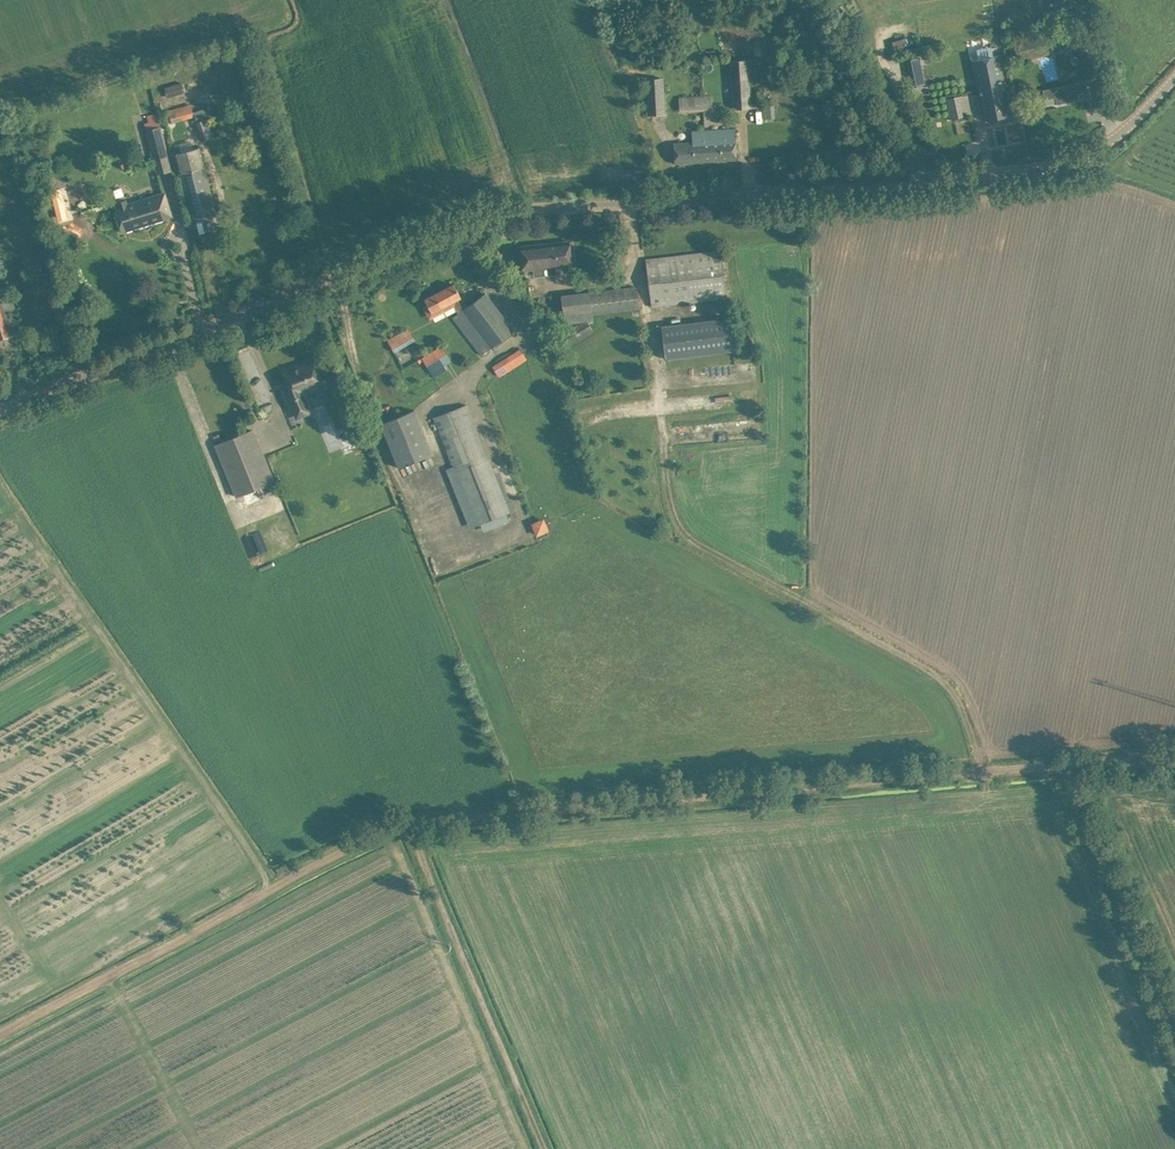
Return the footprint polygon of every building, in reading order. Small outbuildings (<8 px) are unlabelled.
[(1030,59),(1050,54),(1044,32),(1024,37),(1030,59)] [(1056,46),(1055,57),(1074,59),(1075,48),(1056,46)] [(979,59),(972,60),(981,102),(983,101),(987,120),(1008,116),(1006,106),(1009,106),(998,55),(993,56),(991,48),(990,49),(990,48),(988,48),(988,49),(977,51),(979,59)] [(919,57),(908,59),(913,86),(924,84),(919,57)] [(748,59),(731,60),(733,109),(751,108),(749,83),(749,80),(748,61),(748,59)] [(666,114),(664,77),(646,78),(647,115),(666,114)] [(1077,93),(1087,91),(1085,81),(1043,89),(1045,99),(1055,97),(1056,103),(1078,99),(1077,93)] [(180,82),(166,86),(170,97),(183,93),(180,82)] [(702,95),(688,96),(689,111),(703,110),(702,95)] [(958,96),(946,99),(947,106),(959,103),(958,96)] [(770,105),(763,105),(763,119),(771,118),(770,105)] [(177,109),(168,111),(172,123),(180,121),(177,109)] [(194,112),(203,141),(212,139),(204,109),(194,112)] [(143,121),(145,130),(160,126),(156,111),(147,114),(149,120),(143,121)] [(160,126),(145,130),(157,174),(172,170),(160,126)] [(692,142),(673,144),(675,163),(736,159),(735,129),(692,131),(692,142)] [(944,153),(981,152),(981,136),(943,137),(944,153)] [(199,147),(175,153),(189,207),(192,218),(216,212),(213,200),(199,147)] [(51,193),(56,214),(65,211),(60,191),(51,193)] [(122,232),(173,216),(165,192),(127,203),(126,199),(118,202),(119,206),(114,207),(122,232)] [(65,211),(56,214),(58,221),(67,218),(65,211)] [(525,270),(572,264),(570,241),(522,246),(522,245),(520,245),(523,271),(525,271),(525,270)] [(651,306),(727,297),(721,250),(645,260),(651,306)] [(480,355),(513,331),(485,292),(466,306),(454,284),(425,299),(432,312),(442,307),(444,311),(454,305),(458,312),(453,316),(480,355)] [(592,315),(639,309),(636,286),(561,296),(565,324),(583,322),(559,336),(565,346),(574,340),(576,342),(593,332),(587,322),(593,321),(592,315)] [(0,300),(0,337),(22,329),(11,296),(0,300)] [(666,359),(733,351),(729,318),(662,326),(666,359)] [(394,352),(406,345),(399,333),(387,340),(394,352)] [(432,373),(451,362),(442,346),(422,357),(432,373)] [(499,377),(527,359),(520,348),(492,366),(499,377)] [(303,394),(322,386),(312,361),(297,367),(297,368),(295,369),(293,367),(284,370),(291,388),(286,390),(293,409),(307,404),(303,394)] [(467,404),(435,416),(478,523),(510,510),(467,404)] [(380,424),(398,468),(433,454),(415,410),(380,424)] [(355,417),(343,422),(351,444),(363,439),(355,417)] [(216,445),(237,496),(275,480),(255,429),(216,445)] [(534,522),(540,536),(554,530),(549,517),(534,522)]
